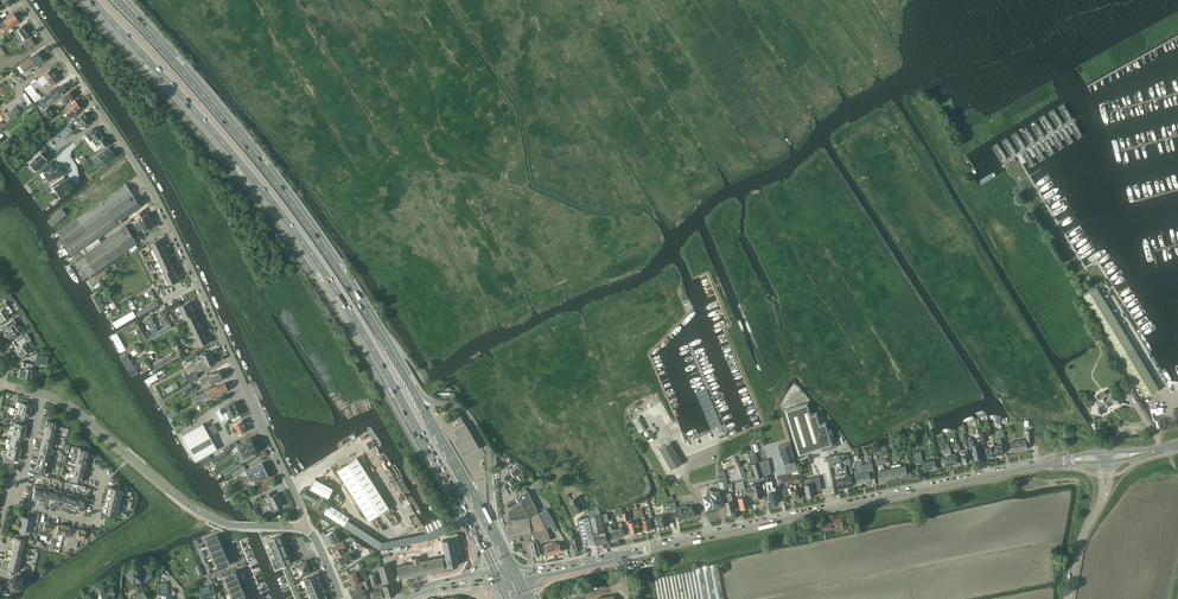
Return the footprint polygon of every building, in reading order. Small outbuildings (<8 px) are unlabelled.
[(2,27),(16,17),(14,13),(8,17),(7,17),(4,19),(4,20),(1,21),(0,19),(0,28),(1,27),(2,27)] [(19,21),(16,17),(2,27),(4,31),(2,33),(4,36),(10,31),(8,28),(19,21)] [(22,26),(15,31),(19,37),(21,40),(28,35),(22,26)] [(23,43),(19,45),(23,51),(27,48),(27,49),(34,44),(30,38),(23,43)] [(39,51),(29,57),(34,65),(35,66),(39,64),(45,59),(39,51)] [(29,57),(19,64),(24,72),(34,65),(29,57)] [(36,80),(41,87),(48,82),(51,85),(59,78),(51,68),(36,80)] [(45,96),(40,100),(45,107),(56,99),(55,99),(60,95),(68,89),(63,84),(56,89),(57,91),(55,92),(53,89),(45,95),(45,96)] [(39,92),(32,97),(35,101),(42,96),(39,92)] [(61,100),(64,105),(74,97),(69,92),(63,97),(63,98),(61,100)] [(68,106),(65,110),(66,112),(69,116),(77,111),(76,110),(80,107),(75,100),(71,103),(68,106)] [(22,101),(18,105),(22,111),(27,107),(22,101)] [(16,106),(6,112),(11,119),(20,112),(16,106)] [(48,106),(47,107),(42,111),(48,119),(52,117),(54,115),(48,106)] [(82,126),(90,121),(85,112),(75,119),(79,124),(80,123),(82,126)] [(35,135),(44,128),(41,124),(31,131),(35,135)] [(89,131),(85,133),(87,136),(90,141),(92,139),(96,145),(99,143),(102,147),(108,142),(104,136),(102,137),(95,127),(89,131)] [(63,139),(70,132),(66,128),(59,135),(63,139)] [(107,152),(104,149),(91,158),(96,165),(102,161),(105,165),(116,157),(111,149),(110,150),(107,152)] [(29,164),(32,166),(37,172),(48,162),(46,160),(47,159),(41,153),(34,160),(29,164)] [(51,161),(41,170),(47,177),(49,181),(53,178),(63,172),(62,170),(58,164),(55,167),(51,161)] [(63,177),(52,184),(54,187),(57,191),(60,197),(61,197),(67,193),(65,192),(73,186),(67,177),(65,179),(63,177)] [(79,204),(103,184),(98,178),(73,199),(76,202),(77,201),(79,204)] [(141,206),(134,195),(126,183),(58,232),(74,255),(99,238),(123,221),(122,219),(141,206)] [(62,208),(49,219),(54,225),(67,214),(62,208)] [(140,221),(135,224),(136,227),(151,220),(147,213),(145,214),(143,210),(136,215),(138,218),(139,218),(140,221)] [(154,226),(151,220),(136,227),(138,230),(144,228),(145,231),(154,226)] [(122,254),(138,242),(125,225),(117,230),(123,238),(115,244),(122,254)] [(101,242),(114,259),(122,254),(115,244),(123,238),(117,230),(101,242)] [(99,238),(74,255),(77,259),(89,277),(114,259),(101,242),(99,238)] [(151,243),(154,249),(164,244),(161,238),(151,243)] [(167,251),(164,244),(154,249),(157,255),(167,251)] [(169,256),(167,251),(157,255),(159,261),(169,256)] [(172,262),(169,256),(159,261),(162,267),(172,262)] [(174,267),(172,262),(162,267),(163,269),(162,269),(164,273),(176,267),(175,267),(174,267)] [(177,269),(176,267),(164,273),(167,279),(177,274),(175,270),(177,269)] [(90,284),(108,273),(105,270),(88,281),(90,284)] [(178,277),(177,274),(167,279),(169,284),(181,279),(180,276),(178,277)] [(101,313),(105,311),(96,294),(92,296),(101,313)] [(131,298),(127,300),(132,309),(136,308),(131,298)] [(6,318),(5,317),(9,314),(9,313),(12,311),(8,305),(9,305),(6,300),(2,303),(2,302),(0,303),(0,322),(6,318)] [(179,306),(182,312),(193,307),(191,304),(193,303),(191,300),(179,306)] [(139,316),(159,305),(156,301),(137,312),(139,316)] [(194,310),(193,307),(182,312),(185,318),(186,318),(186,317),(196,312),(197,312),(196,309),(194,310)] [(133,311),(119,319),(113,322),(116,328),(136,316),(133,311)] [(199,318),(196,312),(186,317),(186,318),(189,323),(199,318)] [(150,315),(144,318),(153,334),(159,330),(150,315)] [(6,334),(5,335),(5,336),(6,336),(7,336),(9,339),(16,334),(15,333),(19,330),(15,323),(17,322),(15,318),(4,325),(7,330),(4,331),(6,334)] [(202,324),(199,318),(189,323),(191,329),(202,324)] [(168,324),(160,328),(161,331),(162,332),(166,330),(171,328),(172,327),(170,323),(168,324)] [(205,330),(202,324),(191,329),(194,335),(205,330)] [(197,341),(207,336),(205,330),(194,335),(197,341)] [(120,350),(126,348),(117,332),(112,335),(120,350)] [(17,350),(16,350),(17,352),(17,353),(17,354),(18,355),(19,355),(20,357),(27,353),(27,351),(31,349),(27,342),(31,339),(28,334),(23,336),(23,335),(12,342),(17,350)] [(210,341),(207,336),(197,341),(199,346),(210,341)] [(1101,338),(1096,341),(1099,347),(1104,344),(1101,338)] [(153,349),(149,342),(143,345),(147,352),(153,349)] [(203,358),(204,361),(213,356),(212,355),(213,355),(212,352),(211,352),(210,351),(202,355),(202,354),(198,356),(196,351),(185,357),(187,362),(188,365),(193,363),(203,358)] [(157,367),(176,356),(174,352),(155,363),(157,367)] [(126,353),(121,357),(132,373),(137,370),(126,353)] [(36,355),(35,365),(40,365),(40,364),(40,362),(47,363),(48,356),(40,355),(40,356),(36,355)] [(213,357),(213,356),(204,361),(204,363),(195,367),(197,371),(207,367),(207,368),(211,366),(210,364),(215,362),(215,361),(215,360),(214,358),(213,357)] [(32,369),(33,364),(22,362),(21,369),(19,369),(19,371),(18,372),(17,372),(18,374),(18,377),(26,378),(27,377),(31,378),(33,369),(32,369)] [(209,377),(201,380),(203,384),(206,382),(205,381),(221,374),(219,370),(212,373),(212,372),(208,374),(209,377)] [(198,376),(196,371),(184,376),(187,381),(198,376)] [(223,378),(221,374),(205,381),(206,382),(203,384),(204,386),(212,382),(213,385),(217,383),(216,382),(223,378)] [(206,390),(193,398),(195,403),(209,397),(208,396),(214,393),(215,395),(220,393),(220,394),(229,390),(225,383),(217,386),(217,385),(206,390)] [(164,389),(165,390),(167,393),(174,389),(172,385),(164,389)] [(186,393),(194,389),(192,385),(184,390),(186,393)] [(1123,395),(1112,392),(1096,402),(1093,412),(1102,414),(1104,408),(1113,402),(1121,404),(1123,395)] [(19,402),(17,408),(30,411),(31,405),(27,404),(28,400),(17,398),(16,401),(19,402)] [(229,418),(240,413),(234,402),(224,407),(220,409),(222,414),(223,414),(226,419),(229,418)] [(808,403),(784,410),(798,456),(810,452),(810,453),(811,453),(810,452),(821,449),(821,450),(821,449),(824,448),(825,450),(836,447),(832,433),(831,430),(828,430),(826,422),(820,424),(817,412),(811,414),(808,403)] [(14,408),(12,414),(11,418),(23,421),(24,417),(28,418),(30,411),(17,408),(14,408)] [(447,420),(453,430),(465,423),(459,413),(447,420)] [(639,432),(647,428),(643,421),(640,422),(637,416),(633,419),(639,432)] [(14,422),(12,429),(25,432),(26,425),(22,424),(23,421),(11,418),(11,422),(14,422)] [(192,424),(189,419),(183,422),(185,427),(192,424)] [(46,427),(60,430),(65,431),(66,427),(62,427),(56,426),(57,423),(47,420),(46,425),(47,425),(46,427)] [(235,426),(231,428),(233,433),(237,431),(238,434),(247,430),(242,420),(233,424),(235,426)] [(183,435),(190,448),(210,436),(206,428),(203,423),(183,435)] [(478,448),(465,423),(453,430),(458,438),(456,439),(453,441),(462,457),(468,453),(478,448)] [(214,424),(206,428),(210,436),(218,431),(214,424)] [(59,434),(60,430),(46,427),(46,428),(45,428),(44,433),(54,435),(55,433),(59,434)] [(8,435),(7,439),(9,439),(18,441),(19,442),(20,438),(23,439),(25,432),(12,429),(11,436),(8,435)] [(53,441),(54,435),(44,433),(43,437),(44,438),(43,439),(53,442),(53,441)] [(217,448),(210,436),(190,448),(197,460),(217,448)] [(971,437),(967,438),(968,441),(969,446),(971,446),(974,459),(982,457),(980,447),(979,443),(974,444),(971,437)] [(236,445),(239,451),(254,445),(254,444),(254,443),(252,439),(251,439),(251,438),(236,445)] [(998,444),(994,445),(996,455),(996,456),(1001,454),(1004,453),(1003,451),(1004,451),(1003,444),(1002,445),(1001,438),(997,438),(998,444)] [(9,443),(7,450),(20,453),(21,446),(20,446),(18,445),(19,442),(18,441),(9,439),(8,443),(9,443)] [(42,441),(41,445),(51,448),(52,445),(56,446),(57,443),(53,441),(53,442),(43,439),(43,441),(42,441)] [(1012,451),(1027,448),(1025,439),(1010,441),(1012,451)] [(993,455),(996,455),(994,445),(993,440),(989,441),(990,446),(985,447),(986,453),(987,453),(988,456),(989,457),(993,456),(993,455)] [(669,441),(659,447),(673,471),(683,465),(682,463),(669,441)] [(796,460),(790,442),(778,446),(784,463),(796,460)] [(41,445),(40,450),(41,450),(40,452),(50,454),(51,448),(41,445)] [(228,454),(226,452),(232,449),(230,445),(224,449),(225,451),(218,455),(220,459),(228,454)] [(254,446),(254,445),(239,451),(237,452),(241,462),(241,463),(253,458),(251,454),(257,452),(256,450),(257,450),(255,445),(254,446)] [(73,446),(71,453),(74,454),(87,457),(87,455),(88,455),(89,451),(81,449),(81,448),(78,447),(73,446)] [(949,447),(946,448),(950,464),(958,462),(955,453),(951,455),(949,447)] [(943,466),(950,464),(946,448),(943,449),(945,456),(941,457),(943,466)] [(966,448),(960,449),(962,461),(970,460),(968,451),(967,451),(966,448)] [(18,459),(20,453),(7,450),(6,456),(5,456),(4,460),(13,462),(14,458),(18,459)] [(745,454),(745,455),(746,458),(747,459),(749,458),(750,462),(751,465),(756,478),(762,476),(762,474),(758,462),(755,451),(748,453),(745,454)] [(48,460),(50,454),(40,452),(40,453),(39,453),(38,458),(48,460)] [(86,459),(87,457),(74,454),(73,458),(77,459),(76,461),(86,463),(87,459),(86,459)] [(357,457),(337,470),(369,520),(389,507),(357,457)] [(38,458),(37,462),(38,463),(37,464),(50,467),(51,461),(48,460),(38,458)] [(934,459),(922,461),(924,470),(936,468),(934,459)] [(799,469),(796,460),(784,463),(787,473),(799,469)] [(84,468),(85,468),(86,463),(76,461),(75,467),(84,469),(84,468)] [(248,474),(254,471),(255,472),(258,471),(259,473),(266,469),(262,462),(246,470),(248,474)] [(48,474),(50,467),(37,464),(37,466),(36,466),(35,471),(48,474)] [(864,464),(860,465),(863,481),(870,480),(869,472),(865,472),(864,464)] [(891,468),(893,477),(900,475),(898,467),(897,464),(894,465),(895,468),(891,468)] [(897,464),(898,467),(900,475),(907,474),(905,465),(901,466),(900,464),(897,464)] [(858,474),(855,475),(856,483),(863,481),(860,465),(856,466),(858,474)] [(246,469),(244,466),(243,466),(235,471),(237,475),(246,469)] [(83,471),(84,469),(75,467),(72,467),(70,473),(83,476),(84,471),(83,471)] [(845,467),(842,468),(846,487),(853,485),(851,476),(847,477),(845,467)] [(877,471),(879,480),(886,478),(883,467),(881,468),(882,470),(877,471)] [(886,478),(893,477),(891,468),(887,469),(886,467),(883,467),(886,478)] [(838,488),(846,487),(842,468),(838,469),(839,474),(835,475),(838,488)] [(248,474),(248,475),(251,480),(257,477),(259,481),(269,477),(266,469),(259,473),(258,471),(255,472),(254,471),(248,474)] [(81,480),(82,480),(83,476),(70,473),(69,476),(69,479),(81,482),(81,480)] [(804,485),(807,497),(810,497),(812,497),(812,496),(814,496),(813,491),(816,490),(816,491),(821,490),(820,484),(819,479),(819,478),(818,477),(818,479),(814,480),(814,479),(808,481),(807,482),(808,484),(804,485)] [(308,487),(307,488),(318,493),(318,492),(328,498),(333,488),(315,479),(311,486),(310,486),(308,487)] [(720,489),(732,486),(731,483),(727,484),(726,480),(718,482),(720,489)] [(741,509),(749,507),(745,494),(746,493),(743,481),(737,482),(739,490),(740,489),(742,497),(738,498),(741,509)] [(772,481),(765,482),(766,489),(767,494),(768,494),(770,503),(778,502),(776,491),(775,487),(773,487),(772,481)] [(756,499),(763,497),(761,492),(760,488),(761,488),(759,483),(750,485),(751,486),(746,488),(748,496),(753,494),(754,499),(755,499),(756,499)] [(37,498),(39,499),(41,489),(42,486),(34,484),(33,488),(34,488),(32,498),(37,499),(37,498)] [(792,499),(800,497),(798,488),(798,489),(797,484),(794,485),(795,489),(791,490),(792,499)] [(42,486),(41,489),(39,499),(40,499),(40,500),(45,501),(47,491),(48,488),(42,486)] [(109,492),(113,493),(113,494),(122,496),(123,490),(110,487),(109,492)] [(317,494),(318,493),(307,488),(303,495),(314,501),(316,502),(314,505),(322,510),(328,499),(320,495),(320,496),(317,494)] [(525,488),(518,494),(519,496),(522,502),(528,512),(529,516),(530,518),(538,513),(527,492),(528,492),(528,491),(527,491),(525,488)] [(57,490),(54,489),(53,492),(51,502),(53,502),(53,503),(57,504),(60,494),(56,493),(57,490)] [(722,505),(718,491),(716,492),(715,490),(712,491),(711,489),(709,489),(708,489),(706,490),(706,492),(706,496),(704,497),(703,497),(704,497),(705,502),(705,504),(705,503),(706,508),(706,509),(707,509),(721,505),(722,505)] [(53,492),(47,491),(45,501),(49,502),(50,501),(51,502),(53,492)] [(60,491),(60,494),(57,504),(62,505),(62,504),(64,505),(67,492),(60,491)] [(268,499),(269,498),(271,501),(268,502),(271,509),(263,513),(265,517),(279,510),(278,507),(283,504),(277,493),(274,495),(272,491),(265,494),(268,499)] [(70,507),(73,494),(67,492),(64,505),(65,505),(65,506),(70,507)] [(726,494),(728,502),(725,503),(727,512),(734,510),(730,493),(726,494)] [(79,495),(73,494),(70,507),(74,508),(74,507),(76,508),(79,496),(79,495)] [(108,494),(107,499),(120,502),(122,496),(113,494),(112,495),(108,494)] [(583,506),(584,505),(578,495),(570,501),(578,513),(584,508),(583,506)] [(84,497),(79,496),(76,508),(78,508),(78,509),(82,510),(85,500),(84,500),(84,497)] [(110,505),(110,507),(119,509),(120,502),(107,499),(106,504),(110,505)] [(671,502),(670,503),(671,508),(673,517),(678,516),(679,519),(684,518),(688,517),(695,516),(693,506),(687,507),(686,505),(676,507),(675,501),(671,502)] [(509,519),(508,520),(510,534),(531,531),(531,534),(532,533),(535,532),(530,518),(529,516),(528,512),(522,502),(508,509),(509,519)] [(324,513),(344,526),(349,517),(330,505),(324,513)] [(117,515),(119,509),(110,507),(109,508),(105,507),(104,512),(117,515)] [(256,519),(260,517),(258,515),(260,514),(256,507),(251,510),(255,516),(256,519)] [(589,517),(577,520),(583,546),(584,546),(584,547),(587,547),(588,545),(595,543),(595,544),(607,541),(605,530),(600,514),(599,508),(594,509),(587,511),(589,517)] [(662,515),(656,516),(658,526),(670,523),(669,518),(673,517),(671,508),(664,510),(663,510),(662,512),(663,515),(662,515)] [(538,513),(530,518),(535,532),(537,535),(539,540),(540,543),(543,542),(551,540),(546,528),(555,523),(546,509),(538,513)] [(627,512),(623,513),(624,520),(628,520),(629,522),(628,522),(630,533),(638,532),(638,528),(637,527),(639,526),(638,520),(632,521),(632,520),(631,520),(630,517),(628,518),(627,512)] [(28,517),(21,515),(17,531),(16,536),(21,537),(22,532),(24,533),(28,517)] [(643,530),(651,528),(649,519),(645,520),(644,516),(640,517),(643,530)] [(30,518),(28,517),(24,533),(24,534),(28,535),(30,529),(32,529),(32,527),(36,528),(38,520),(34,519),(35,518),(30,517),(30,518)] [(833,529),(843,527),(841,517),(832,518),(833,524),(831,525),(830,522),(823,523),(824,529),(833,527),(833,529)] [(440,518),(423,527),(427,533),(431,540),(447,531),(440,518)] [(40,522),(37,534),(47,536),(46,540),(51,541),(55,524),(50,523),(50,522),(45,520),(44,523),(40,522)] [(381,542),(349,520),(345,526),(380,549),(408,544),(416,543),(431,540),(427,533),(381,542)] [(619,527),(615,528),(617,537),(624,535),(621,522),(618,523),(619,527)] [(52,550),(53,543),(56,543),(57,535),(59,534),(63,535),(65,525),(60,524),(60,525),(55,524),(51,541),(50,542),(49,550),(52,550)] [(71,547),(75,529),(70,527),(70,526),(65,525),(63,535),(67,536),(67,538),(66,546),(67,546),(71,547)] [(610,538),(617,537),(615,528),(612,529),(611,525),(608,525),(610,538)] [(80,530),(75,529),(71,547),(76,548),(77,540),(79,539),(83,540),(85,530),(80,529),(80,530)] [(334,530),(326,534),(332,545),(333,546),(338,544),(337,543),(337,542),(339,541),(336,536),(336,534),(334,530)] [(573,549),(580,547),(578,536),(575,537),(574,534),(572,534),(571,530),(567,531),(568,536),(570,535),(573,549)] [(414,562),(397,566),(400,577),(417,574),(417,573),(420,573),(420,574),(421,574),(420,573),(444,568),(445,568),(444,566),(447,566),(448,567),(459,564),(457,554),(462,552),(458,531),(458,535),(442,538),(445,556),(419,561),(418,557),(413,558),(414,562)] [(218,534),(204,539),(207,546),(220,540),(218,534)] [(281,535),(269,539),(272,546),(287,540),(286,538),(283,539),(281,535)] [(25,539),(15,537),(14,543),(23,546),(24,542),(33,544),(34,540),(25,537),(25,539)] [(333,547),(332,548),(334,550),(337,556),(345,552),(342,548),(345,546),(345,545),(349,542),(355,539),(356,539),(351,537),(338,544),(333,546),(333,547)] [(220,540),(207,546),(209,552),(223,546),(220,540)] [(287,540),(272,546),(275,553),(286,548),(284,544),(288,542),(287,540)] [(533,555),(541,553),(537,540),(529,542),(533,555)] [(540,543),(539,543),(540,548),(542,554),(546,553),(547,554),(547,555),(554,554),(552,545),(544,546),(543,542),(540,543)] [(554,554),(561,552),(559,543),(555,544),(554,542),(551,543),(552,545),(554,554)] [(14,543),(12,550),(22,552),(23,546),(14,543)] [(223,546),(209,552),(211,558),(225,552),(223,546)] [(286,548),(275,553),(277,559),(292,553),(291,551),(288,552),(286,548)] [(363,557),(370,553),(367,549),(360,553),(363,557)] [(22,552),(12,550),(11,556),(20,558),(22,552)] [(354,555),(356,554),(354,550),(352,551),(350,552),(348,553),(339,558),(339,559),(339,560),(340,562),(341,562),(342,564),(344,563),(344,564),(356,558),(354,555)] [(225,552),(211,558),(214,564),(217,563),(217,562),(227,558),(225,552)] [(292,553),(277,559),(280,566),(292,562),(290,557),(293,556),(292,553)] [(11,556),(9,562),(19,565),(20,558),(11,556)] [(227,558),(217,562),(217,563),(219,569),(230,564),(227,558)] [(306,561),(296,565),(300,576),(311,571),(306,561)] [(17,571),(19,565),(9,562),(8,569),(17,571)] [(380,584),(381,589),(383,597),(386,596),(386,597),(387,596),(386,596),(395,594),(395,595),(392,583),(391,580),(395,579),(391,568),(390,562),(378,566),(379,571),(383,583),(380,584)] [(717,563),(695,568),(696,570),(655,578),(659,598),(724,598),(717,563)] [(729,568),(729,567),(729,566),(728,565),(727,564),(726,563),(725,563),(724,563),(723,564),(722,564),(721,565),(721,566),(720,568),(721,569),(721,570),(722,571),(723,571),(724,572),(725,572),(726,571),(727,571),(728,570),(729,569),(729,568)] [(143,586),(154,577),(151,573),(145,578),(135,567),(126,574),(133,583),(136,580),(138,583),(139,582),(143,586)] [(352,585),(355,584),(360,582),(358,577),(365,574),(362,568),(356,571),(348,575),(352,585)] [(235,570),(222,576),(224,582),(238,576),(235,570)] [(317,573),(304,579),(307,586),(320,580),(317,573)] [(372,585),(378,584),(376,573),(369,575),(372,585)] [(238,576),(224,582),(227,588),(229,587),(229,586),(240,582),(238,576)] [(360,582),(355,584),(356,586),(348,589),(352,598),(367,598),(363,589),(371,586),(369,579),(364,580),(360,582)] [(320,580),(307,586),(310,592),(323,587),(320,580)] [(240,582),(229,586),(229,587),(231,592),(232,592),(243,587),(240,582)] [(213,584),(200,588),(203,597),(216,594),(213,584)] [(112,598),(112,594),(115,593),(113,585),(108,586),(108,585),(100,587),(101,592),(99,593),(100,598),(111,598),(112,598)] [(231,592),(229,593),(231,598),(234,598),(245,593),(243,587),(232,592),(231,592)] [(310,592),(312,598),(313,598),(326,594),(323,587),(310,592)] [(383,597),(381,589),(371,591),(372,598),(377,598),(383,598),(383,597)] [(149,598),(143,590),(135,597),(137,598),(148,598),(149,598)]
